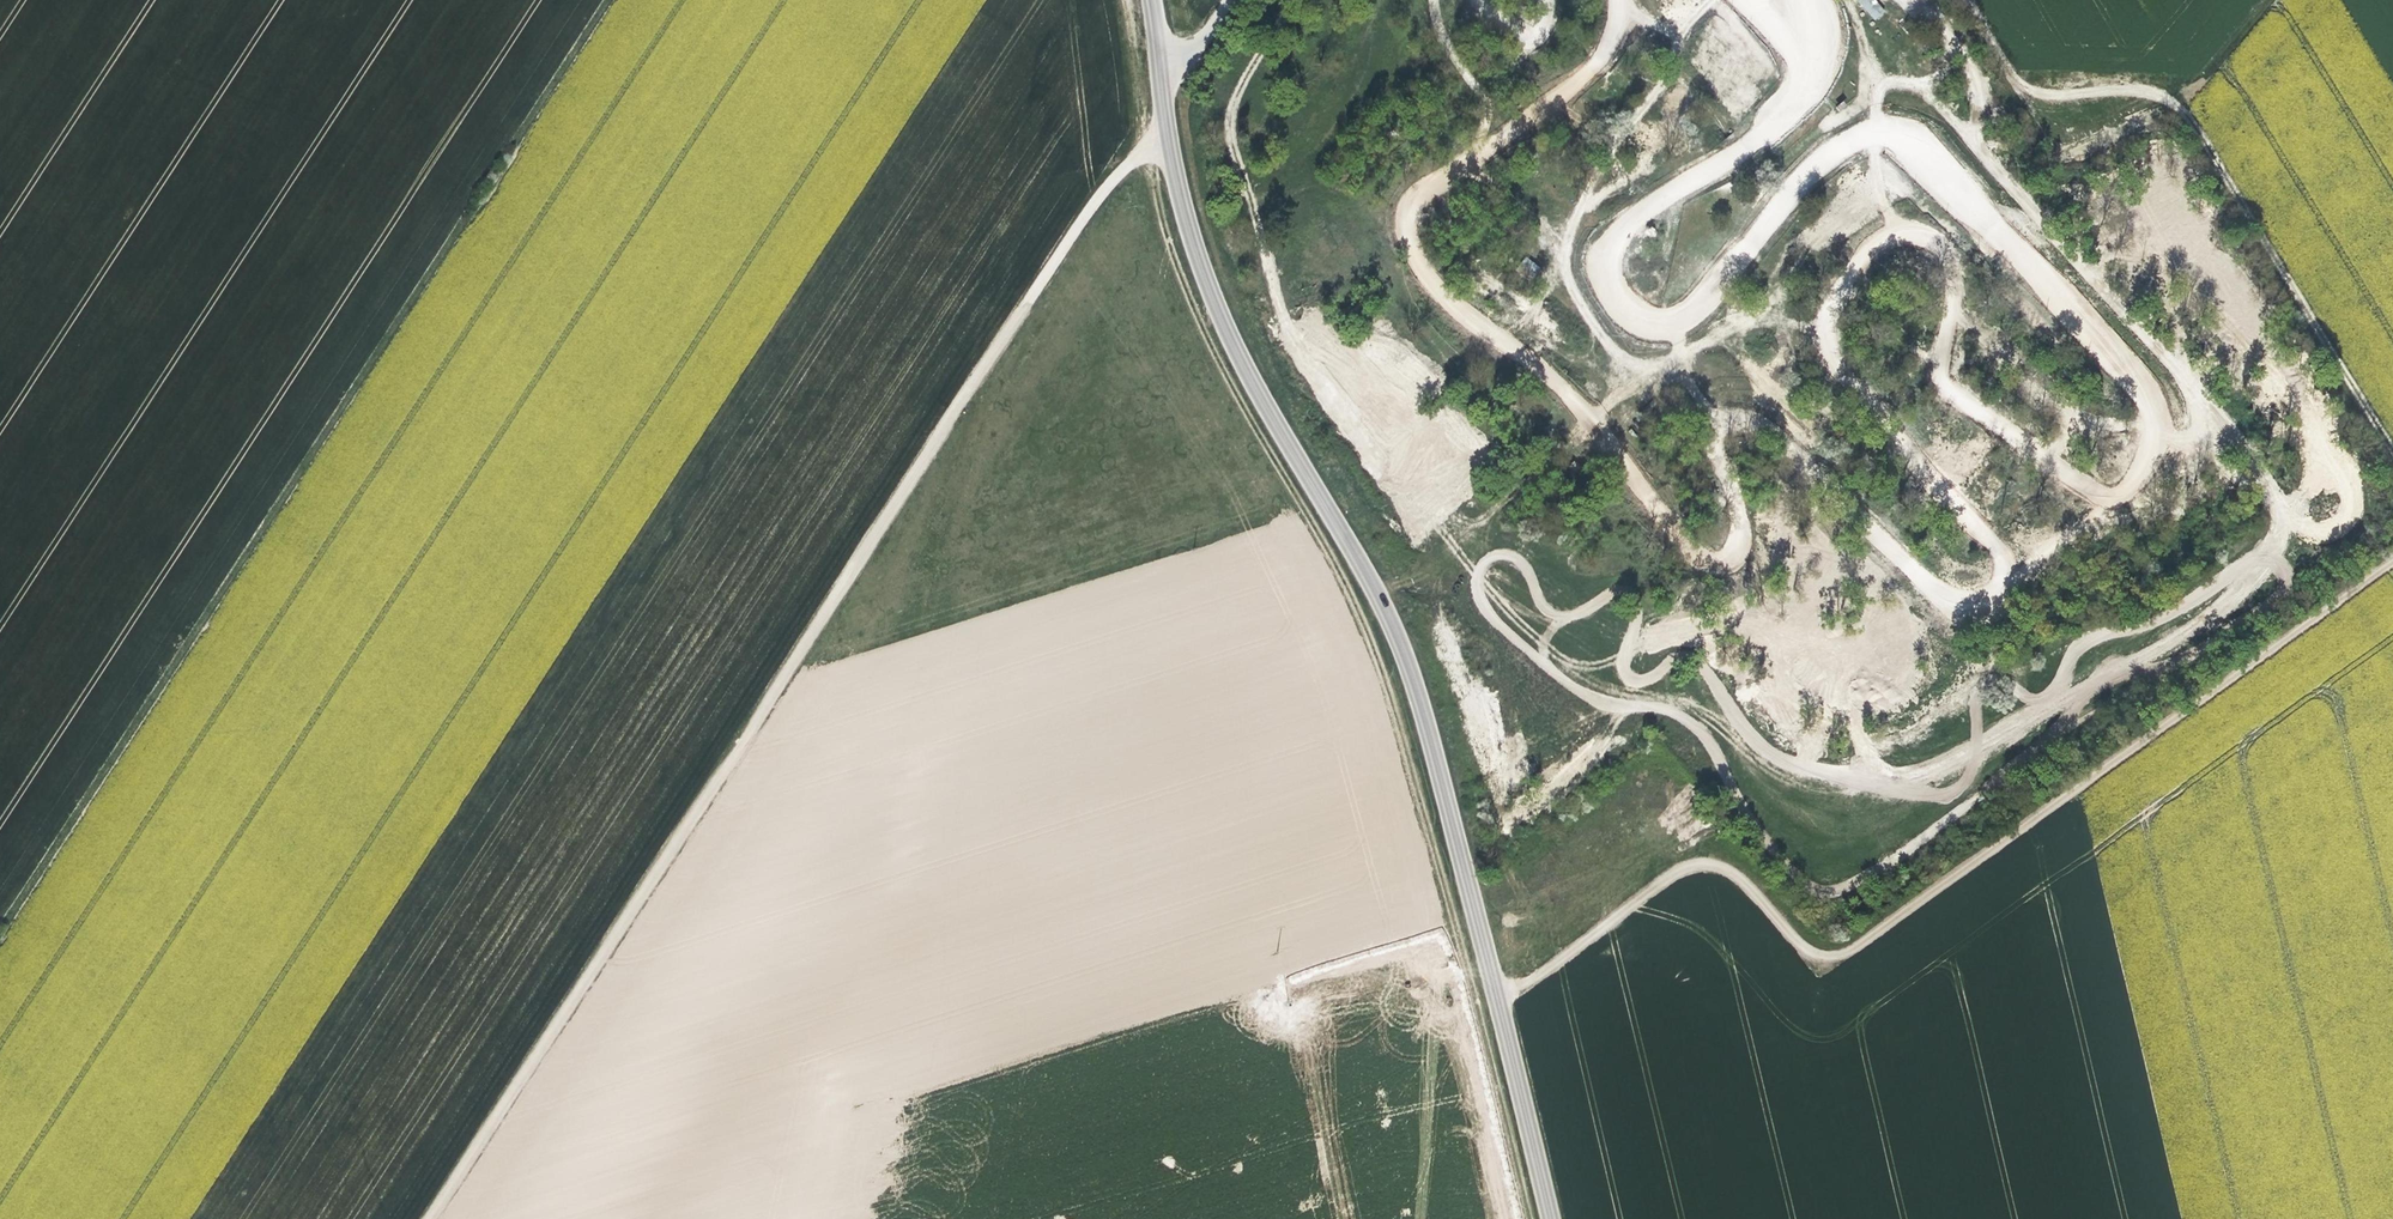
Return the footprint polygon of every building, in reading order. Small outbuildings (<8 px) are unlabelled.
[(1886,13),(1876,0),(1858,0),(1874,21),(1886,13)] [(1532,281),(1540,266),(1525,257),(1516,272),(1532,281)]
